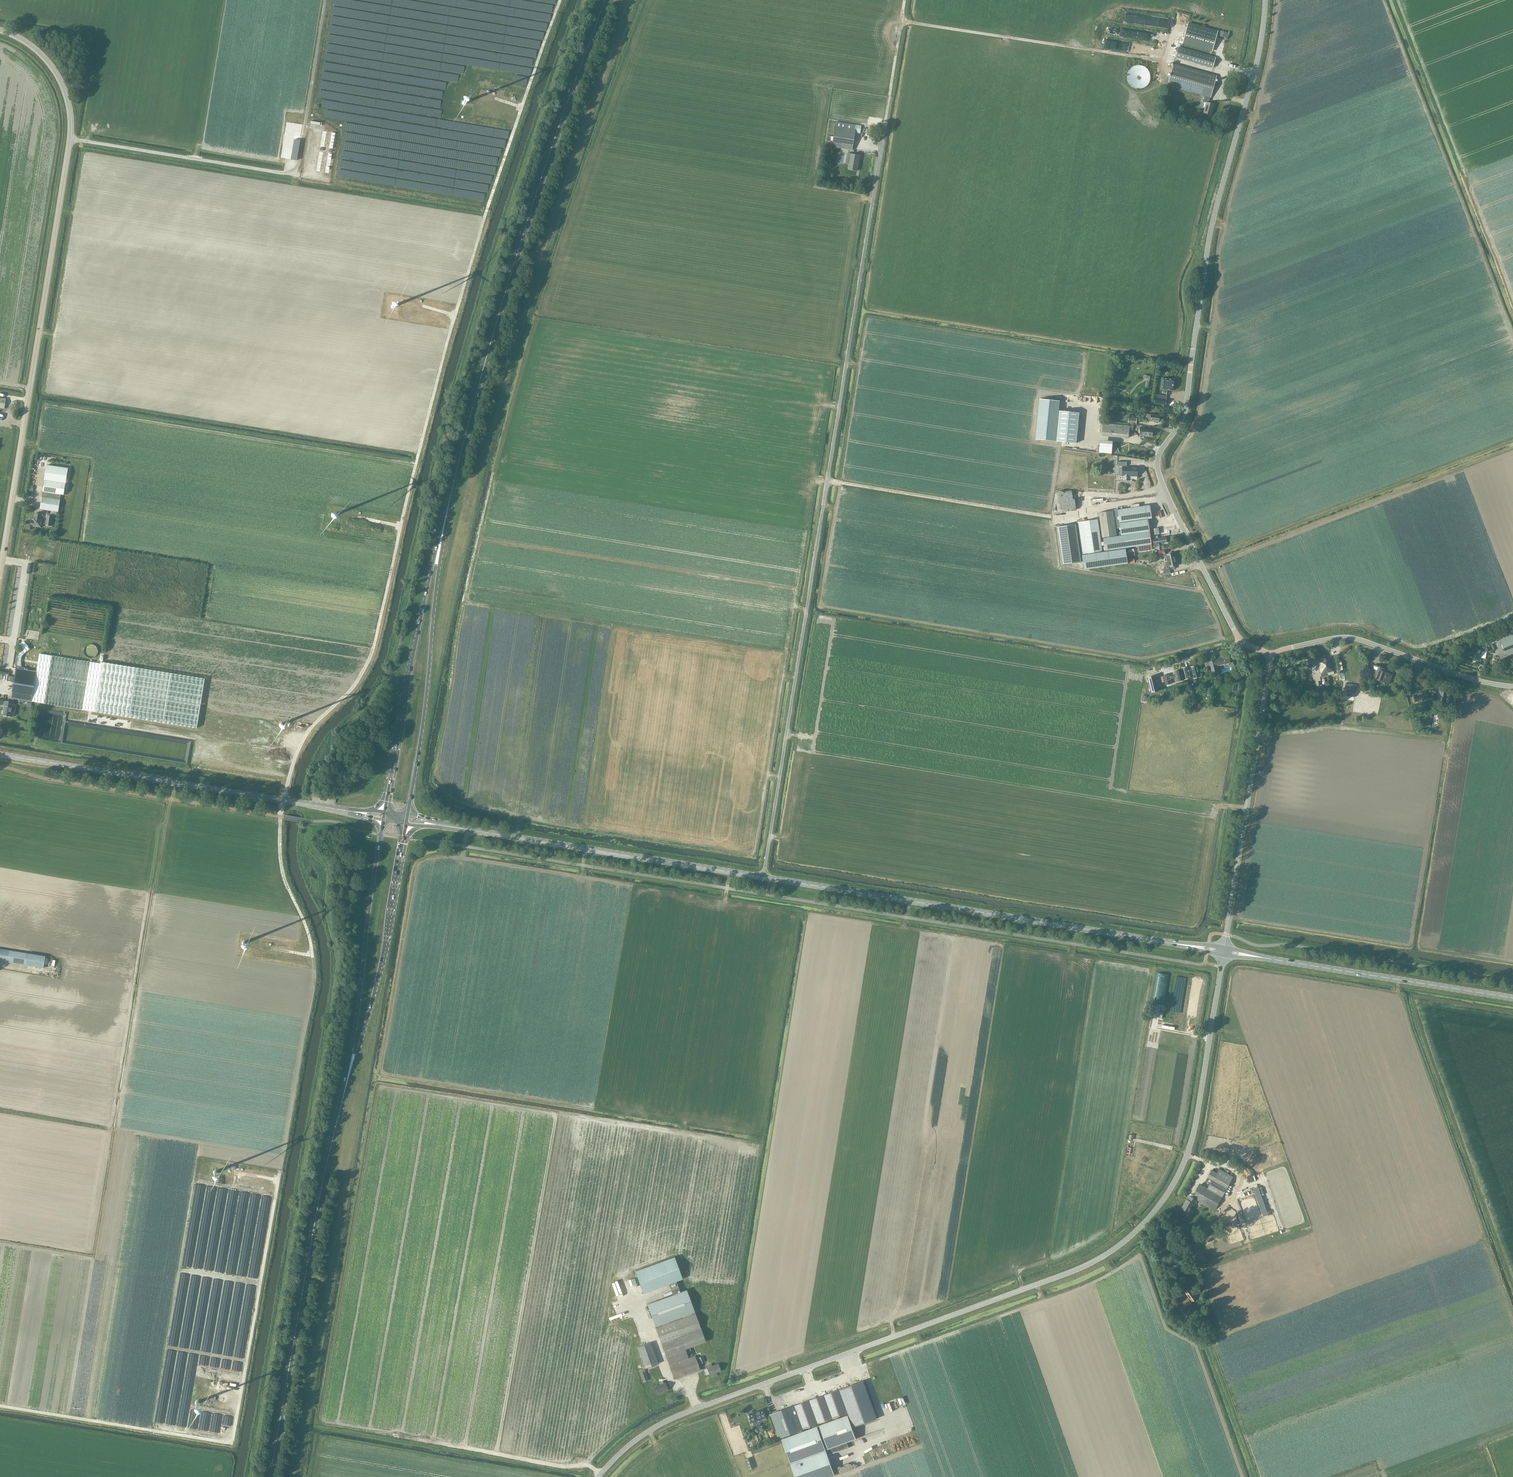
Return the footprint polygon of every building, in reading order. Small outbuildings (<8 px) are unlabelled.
[(1188,23),(1183,40),(1213,48),(1218,31),(1190,23),(1188,23)] [(1212,68),(1212,67),(1215,57),(1178,47),(1175,57),(1212,68)] [(1201,95),(1204,96),(1210,98),(1217,75),(1184,67),(1174,63),(1167,85),(1178,88),(1201,95)] [(1148,70),(1144,67),(1141,66),(1139,66),(1138,66),(1137,66),(1135,66),(1134,67),(1132,67),(1132,68),(1131,69),(1129,71),(1128,72),(1128,73),(1128,74),(1128,76),(1127,77),(1128,79),(1128,81),(1129,83),(1130,85),(1131,86),(1132,87),(1135,88),(1137,89),(1141,89),(1143,88),(1145,87),(1146,86),(1148,85),(1149,83),(1150,81),(1151,78),(1151,74),(1150,72),(1148,70)] [(1210,98),(1204,96),(1202,101),(1206,102),(1203,113),(1211,115),(1214,104),(1209,103),(1210,98)] [(836,121),(832,147),(852,150),(855,133),(860,134),(862,125),(856,125),(836,121)] [(291,159),(291,160),(294,160),(296,160),(300,140),(297,140),(294,139),(291,158),(291,159)] [(847,153),(846,164),(849,164),(848,169),(857,170),(859,155),(847,153)] [(1161,378),(1160,391),(1165,391),(1165,390),(1173,391),(1175,379),(1161,378)] [(1056,441),(1060,442),(1076,443),(1079,413),(1059,411),(1056,441)] [(1129,431),(1129,426),(1100,423),(1099,434),(1102,434),(1101,435),(1128,438),(1129,431)] [(1152,436),(1153,429),(1139,428),(1139,435),(1152,436)] [(1100,440),(1099,452),(1111,453),(1112,441),(1100,440)] [(47,465),(46,469),(44,480),(43,487),(40,509),(58,512),(61,495),(64,495),(65,483),(68,468),(47,465)] [(1122,475),(1122,476),(1123,476),(1123,480),(1130,481),(1130,479),(1130,476),(1137,476),(1137,467),(1123,467),(1122,475)] [(1117,536),(1103,538),(1105,551),(1125,548),(1133,547),(1136,546),(1137,546),(1138,551),(1150,550),(1149,544),(1151,544),(1150,537),(1149,531),(1148,519),(1151,518),(1150,505),(1130,508),(1117,510),(1117,509),(1113,510),(1113,511),(1116,529),(1118,528),(1119,530),(1120,530),(1120,532),(1116,532),(1117,536)] [(1102,538),(1117,536),(1113,511),(1099,513),(1102,538)] [(53,516),(47,515),(46,520),(42,520),(42,519),(38,518),(39,514),(35,513),(34,518),(33,518),(33,521),(31,520),(30,526),(41,528),(42,524),(45,525),(51,526),(53,516)] [(1082,554),(1102,551),(1098,519),(1077,522),(1077,525),(1082,554)] [(1081,562),(1075,524),(1057,527),(1063,565),(1081,562)] [(1154,538),(1158,537),(1157,536),(1165,535),(1164,528),(1153,530),(1154,538)] [(1158,537),(1154,538),(1155,539),(1153,539),(1154,547),(1159,546),(1159,544),(1167,542),(1166,537),(1158,538),(1158,537)] [(1126,549),(1082,556),(1084,570),(1128,563),(1126,549)] [(1165,562),(1175,559),(1173,553),(1167,554),(1167,553),(1165,553),(1164,550),(1158,552),(1159,556),(1162,555),(1163,556),(1165,557),(1164,558),(1165,562)] [(1499,638),(1506,658),(1512,655),(1512,632),(1499,638)] [(1487,649),(1480,647),(1480,645),(1471,644),(1470,648),(1468,656),(1480,658),(1481,651),(1486,652),(1487,649)] [(11,698),(11,701),(13,702),(14,699),(20,700),(28,701),(31,701),(70,708),(94,711),(96,701),(102,663),(61,657),(39,653),(36,671),(28,670),(28,667),(17,666),(16,668),(11,698)] [(36,660),(36,659),(35,657),(35,656),(34,655),(33,654),(31,653),(29,653),(28,653),(26,653),(24,655),(23,656),(22,657),(22,658),(22,660),(22,661),(22,662),(23,664),(23,665),(24,666),(26,667),(27,667),(28,667),(30,667),(31,667),(33,666),(34,665),(34,664),(35,663),(36,662),(36,660)] [(1212,660),(1208,661),(1208,662),(1210,668),(1211,674),(1217,673),(1215,667),(1230,663),(1228,656),(1212,660)] [(1324,658),(1327,672),(1328,674),(1334,673),(1334,671),(1331,657),(1324,658)] [(1327,672),(1324,658),(1317,660),(1321,674),(1327,672)] [(96,701),(94,711),(196,728),(204,679),(103,662),(103,664),(102,663),(96,701)] [(1188,667),(1182,668),(1185,679),(1191,677),(1193,677),(1193,679),(1200,677),(1199,675),(1197,665),(1190,667),(1191,667),(1188,668),(1188,667)] [(1385,673),(1386,670),(1379,667),(1377,671),(1372,669),(1370,677),(1388,683),(1391,675),(1385,673)] [(1184,680),(1181,669),(1174,671),(1175,675),(1170,676),(1170,679),(1176,678),(1177,682),(1179,681),(1184,680)] [(1171,684),(1170,679),(1170,676),(1169,674),(1163,675),(1165,685),(1171,684)] [(1155,676),(1148,678),(1151,693),(1159,691),(1155,676)] [(1346,684),(1345,689),(1348,689),(1347,695),(1354,696),(1356,685),(1346,684)] [(1448,692),(1441,690),(1439,701),(1446,703),(1445,707),(1450,707),(1452,696),(1447,695),(1448,692)] [(1426,692),(1413,695),(1414,702),(1427,699),(1427,698),(1426,692)] [(4,700),(2,715),(12,717),(12,716),(14,716),(15,709),(13,709),(14,702),(4,700)] [(28,953),(0,949),(0,961),(43,968),(45,956),(28,953)] [(1233,1177),(1219,1169),(1216,1173),(1211,1170),(1207,1177),(1212,1180),(1207,1188),(1200,1184),(1192,1198),(1189,1196),(1187,1200),(1186,1199),(1181,1208),(1188,1212),(1191,1206),(1195,1208),(1198,1201),(1214,1210),(1221,1197),(1224,1193),(1233,1177)] [(1259,1189),(1254,1191),(1263,1217),(1268,1215),(1270,1214),(1269,1210),(1267,1211),(1259,1189)] [(675,1257),(635,1271),(643,1293),(669,1284),(673,1295),(647,1304),(674,1379),(699,1370),(695,1356),(693,1356),(689,1347),(705,1342),(687,1290),(680,1292),(676,1281),(682,1279),(675,1257)] [(1181,1265),(1182,1263),(1177,1261),(1176,1263),(1175,1263),(1173,1267),(1179,1269),(1181,1266),(1181,1265)] [(1196,1321),(1188,1311),(1194,1307),(1190,1302),(1196,1298),(1189,1288),(1184,1292),(1189,1298),(1182,1302),(1181,1303),(1183,1306),(1177,1312),(1176,1310),(1175,1311),(1176,1313),(1177,1313),(1189,1327),(1196,1321)] [(603,1290),(589,1294),(591,1299),(604,1294),(603,1290)] [(606,1298),(592,1303),(594,1308),(608,1303),(606,1298)] [(609,1307),(595,1312),(597,1317),(611,1312),(609,1307)] [(612,1316),(598,1321),(600,1326),(614,1321),(612,1316)] [(615,1325),(602,1330),(603,1335),(617,1330),(615,1325)] [(619,1334),(605,1339),(606,1343),(620,1338),(619,1334)] [(644,1369),(658,1364),(651,1342),(637,1347),(644,1369)] [(622,1343),(608,1348),(610,1352),(623,1347),(622,1343)] [(625,1352),(611,1357),(613,1361),(626,1356),(625,1352)] [(628,1361),(614,1365),(616,1370),(630,1365),(628,1361)] [(712,1366),(711,1363),(708,1365),(708,1367),(707,1368),(709,1375),(720,1371),(718,1364),(712,1366)] [(631,1369),(617,1374),(619,1379),(633,1374),(631,1369)] [(645,1371),(640,1373),(644,1382),(649,1380),(645,1371)] [(663,1383),(663,1381),(659,1382),(660,1385),(654,1387),(657,1394),(667,1390),(665,1383),(663,1383)] [(833,1420),(838,1418),(837,1417),(848,1413),(853,1427),(877,1419),(863,1381),(769,1414),(778,1438),(827,1421),(832,1419),(833,1420)] [(748,1418),(749,1418),(750,1417),(752,1422),(753,1422),(754,1425),(760,1423),(760,1422),(762,1421),(761,1418),(766,1417),(763,1409),(753,1412),(752,1411),(751,1411),(749,1412),(749,1414),(748,1415),(748,1416),(748,1418)] [(847,1415),(833,1420),(819,1425),(828,1449),(837,1445),(839,1451),(848,1448),(847,1442),(856,1439),(847,1415)] [(827,1455),(817,1426),(781,1439),(795,1476),(830,1476),(835,1475),(827,1455)]
